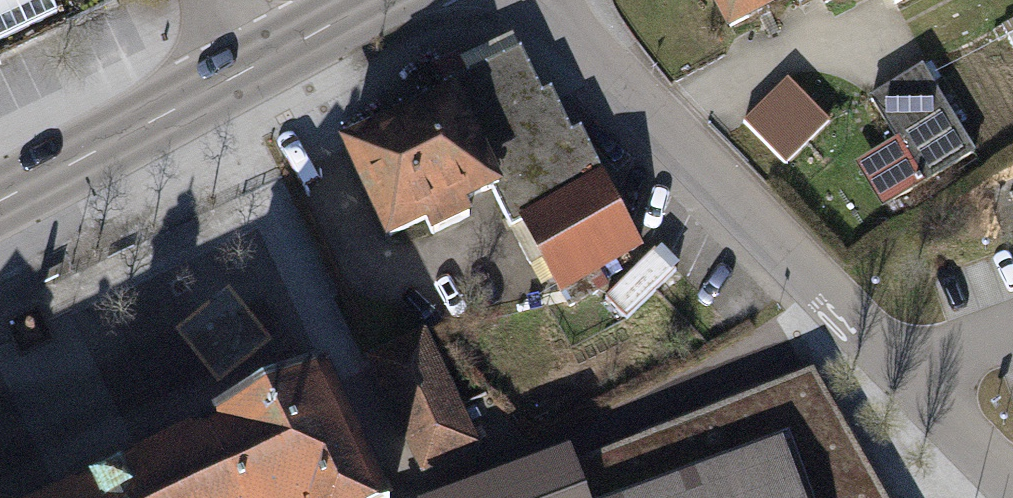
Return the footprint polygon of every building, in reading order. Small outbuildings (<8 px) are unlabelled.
[(105,0),(0,0),(0,52),(105,0)] [(721,15),(753,0),(714,0),(721,15)] [(511,47),(441,80),(500,195),(517,228),(603,174),(511,47)] [(906,139),(866,164),(893,206),(981,150),(928,69),(880,100),(906,139)] [(750,120),(791,165),(836,124),(796,79),(750,120)] [(391,247),(500,195),(441,80),(336,129),(391,247)] [(639,233),(603,174),(517,228),(554,287),(639,233)] [(417,452),(473,438),(448,338),(367,358),(379,407),(404,401),(417,452)] [(326,372),(60,497),(395,497),(326,372)] [(482,497),(889,497),(810,372),(482,497)]
